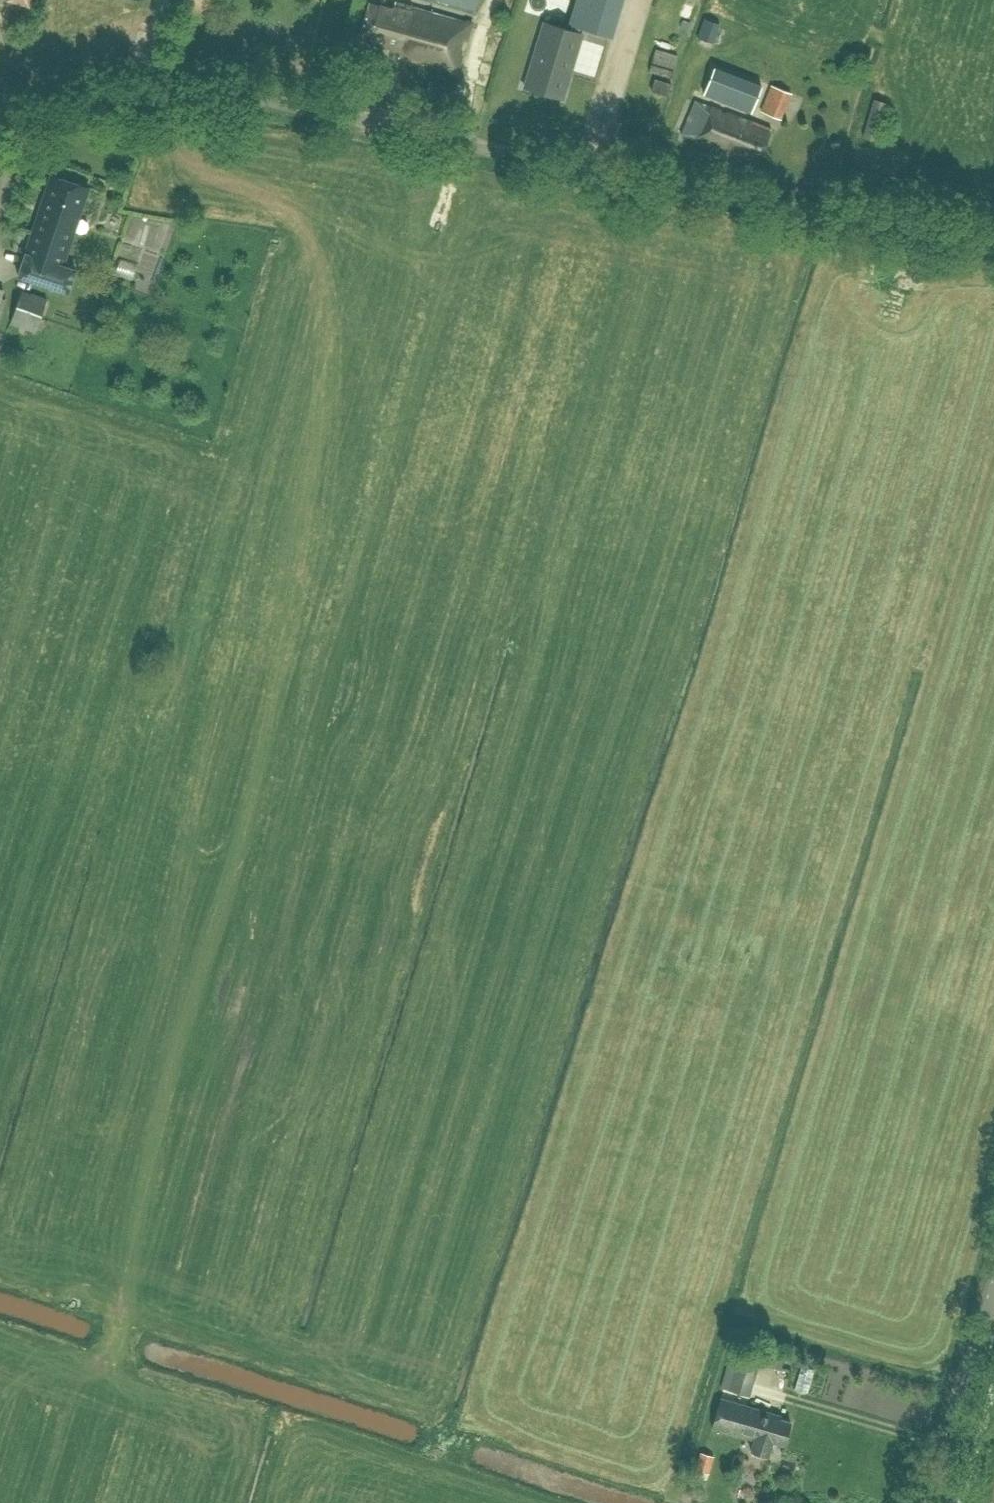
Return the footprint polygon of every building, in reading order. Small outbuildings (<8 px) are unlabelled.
[(391,8),(367,1),(357,37),(400,49),(398,56),(455,72),(469,22),(393,0),(391,8)] [(476,0),(444,0),(474,8),(476,0)] [(578,9),(575,23),(609,30),(616,0),(579,0),(578,9)] [(711,42),(721,44),(726,22),(716,20),(711,42)] [(571,71),(580,35),(546,26),(537,63),(532,66),(526,92),(564,102),(571,76),(571,71)] [(670,77),(677,55),(655,48),(647,71),(670,77)] [(667,95),(671,83),(654,78),(651,91),(667,95)] [(421,103),(445,110),(452,87),(429,79),(421,103)] [(780,120),(791,93),(770,84),(759,111),(780,120)] [(862,135),(876,141),(887,102),(873,98),(862,135)] [(756,164),(769,129),(749,121),(748,122),(693,101),(680,135),(730,156),(731,154),(756,164)] [(51,174),(17,274),(66,291),(74,268),(61,263),(73,229),(72,229),(87,186),(51,174)] [(10,322),(35,330),(46,297),(22,289),(10,322)] [(760,1361),(737,1354),(731,1352),(721,1386),(749,1396),(760,1361)] [(812,1389),(818,1368),(807,1365),(800,1385),(812,1389)] [(781,1415),(725,1398),(716,1428),(753,1439),(750,1450),(767,1455),(771,1441),(783,1445),(790,1421),(780,1418),(781,1415)] [(704,1484),(714,1455),(699,1451),(690,1481),(704,1484)]
